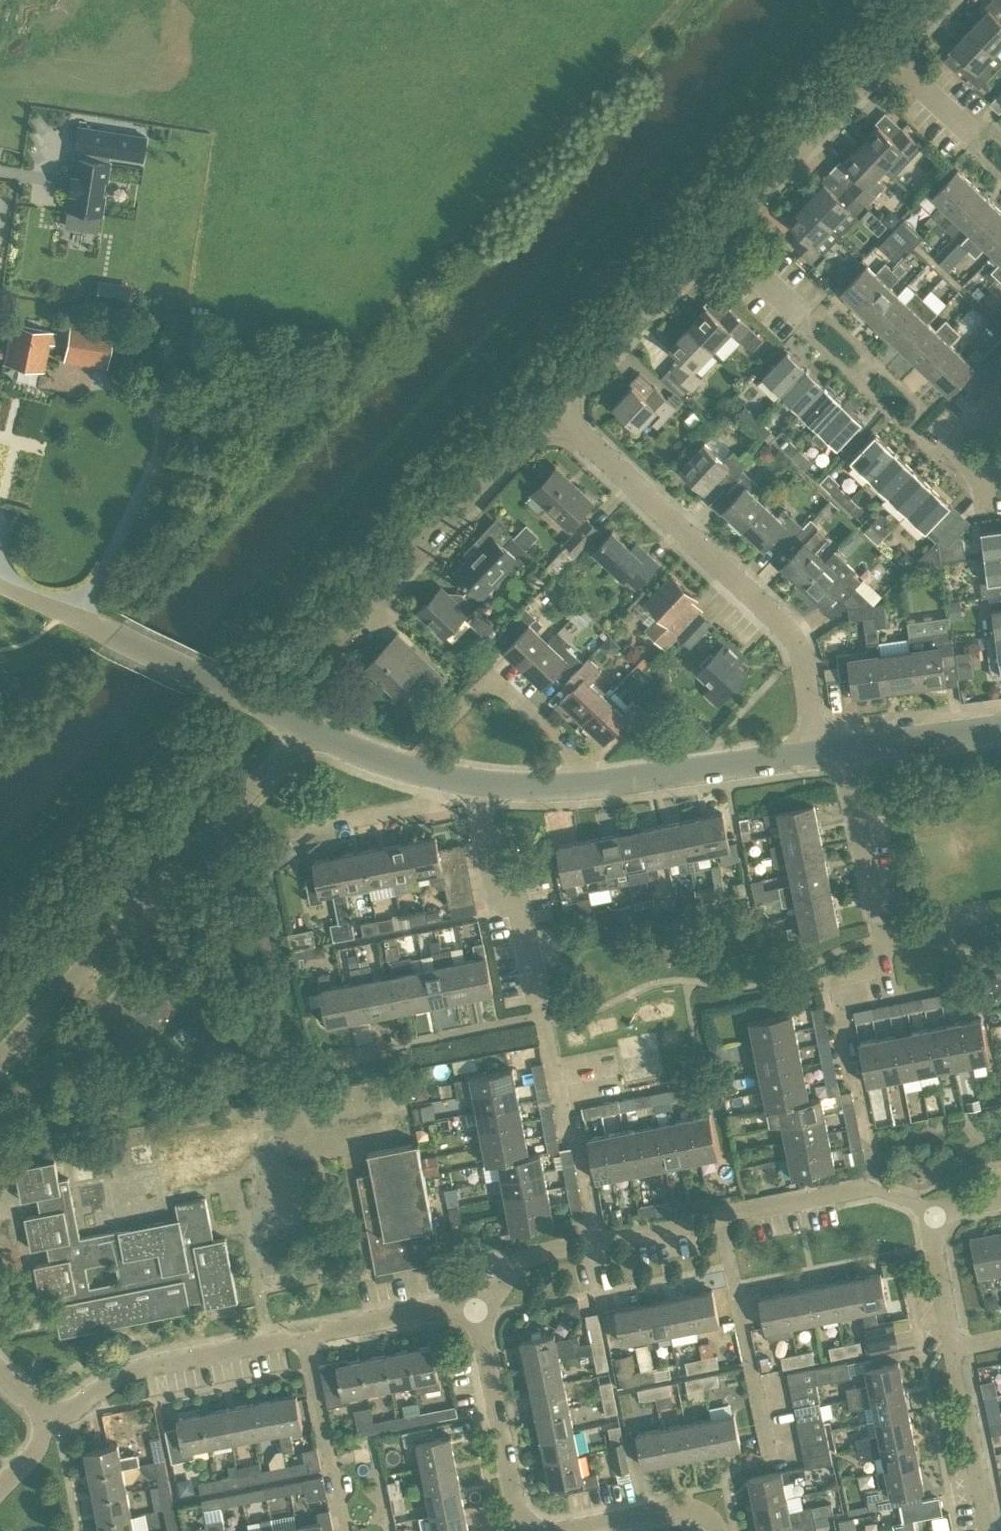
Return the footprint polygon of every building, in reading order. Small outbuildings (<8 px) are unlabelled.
[(971,29),(994,51),(1000,43),(1000,17),(999,19),(989,10),(971,29)] [(978,85),(988,75),(979,66),(994,51),(971,29),(953,47),(966,60),(963,63),(974,74),(971,78),(978,85)] [(995,96),(996,97),(991,102),(1000,110),(1000,109),(1000,90),(995,96)] [(82,178),(79,177),(75,197),(78,198),(76,213),(106,218),(108,203),(111,203),(115,183),(111,183),(114,166),(118,167),(121,148),(117,148),(118,140),(153,146),(157,123),(89,112),(85,135),(94,136),(93,144),(85,142),(81,161),(85,161),(82,178)] [(902,126),(890,138),(879,127),(861,145),(885,168),(886,167),(894,175),(922,145),(902,126)] [(877,177),(885,168),(861,145),(844,164),(853,173),(844,183),(866,204),(885,185),(877,177)] [(938,221),(973,184),(957,169),(931,196),(940,204),(930,214),(938,221)] [(835,193),(824,183),(806,202),(830,225),(848,206),(860,217),(869,207),(866,204),(844,183),(835,193)] [(962,225),(988,198),(973,184),(938,221),(945,228),(955,218),(962,225)] [(1000,215),(1000,211),(988,198),(962,225),(970,233),(961,242),(968,249),(1000,215)] [(830,225),(806,202),(788,221),(801,232),(791,242),(815,265),(825,254),(813,242),(830,225)] [(1000,245),(1000,215),(968,249),(976,256),(985,247),(992,254),(1000,245)] [(905,217),(896,227),(909,239),(918,230),(905,217)] [(886,237),(900,250),(904,245),(909,239),(896,227),(886,237)] [(1000,275),(1000,245),(992,254),(1000,261),(991,271),(998,278),(1000,275)] [(841,291),(847,296),(844,299),(854,309),(893,269),(885,262),(875,273),(866,265),(841,291)] [(867,316),(871,320),(897,294),(890,287),(900,276),(893,269),(854,309),(864,319),(867,316)] [(885,336),(922,297),(915,290),(905,301),(897,294),(871,320),(877,325),(874,328),(884,338),(885,336)] [(902,349),(928,323),(938,312),(922,297),(885,336),(884,338),(895,348),(898,345),(902,349)] [(687,327),(712,351),(731,331),(751,351),(762,339),(728,307),(718,318),(707,307),(687,327)] [(917,364),(953,326),(945,319),(935,330),(928,323),(902,349),(917,364)] [(44,371),(52,330),(11,323),(3,363),(44,371)] [(102,326),(95,365),(107,367),(114,328),(102,326)] [(932,378),(958,351),(950,344),(960,333),(953,326),(917,364),(932,378)] [(695,370),(712,351),(687,327),(668,348),(679,357),(669,368),(693,390),(704,378),(695,370)] [(994,344),(986,353),(1000,368),(1000,350),(994,344)] [(948,393),(960,381),(968,371),(977,362),(984,355),(976,348),(966,359),(958,351),(932,378),(948,393)] [(782,394),(805,369),(786,350),(762,376),(782,394)] [(1000,374),(1000,368),(986,353),(984,355),(977,362),(995,380),(1000,374)] [(987,389),(995,380),(977,362),(968,371),(987,389)] [(800,412),(824,386),(805,369),(782,394),(800,412)] [(978,398),(987,389),(968,371),(960,381),(978,398)] [(645,397),(632,385),(613,405),(638,429),(649,418),(657,426),(681,401),(672,392),(667,398),(656,387),(645,397)] [(819,429),(842,404),(824,386),(800,412),(818,428),(819,429)] [(819,429),(818,428),(811,436),(819,443),(824,443),(828,438),(838,447),(861,422),(842,404),(819,429)] [(752,425),(759,418),(745,405),(738,413),(752,425)] [(759,418),(752,425),(764,437),(771,430),(759,418)] [(870,478),(894,452),(874,433),(850,458),(870,478)] [(793,456),(800,449),(787,437),(779,443),(793,456)] [(726,485),(742,469),(742,468),(747,463),(733,450),(723,461),(704,443),(679,470),(704,492),(717,477),(726,485)] [(800,449),(793,456),(817,479),(829,466),(813,461),(800,449)] [(889,495),(913,470),(894,452),(870,478),(889,495)] [(585,518),(581,514),(593,502),(557,467),(533,492),(573,531),(563,541),(577,554),(601,529),(587,516),(585,518)] [(743,529),(765,504),(753,493),(760,486),(742,469),(726,485),(727,486),(724,489),(734,498),(723,510),(743,529)] [(907,513),(931,487),(913,470),(889,495),(907,513)] [(781,477),(775,489),(785,495),(792,483),(781,477)] [(844,505),(852,498),(838,485),(830,492),(844,505)] [(947,499),(946,501),(931,487),(907,513),(926,530),(928,527),(937,535),(947,524),(939,516),(951,503),(947,499)] [(852,498),(844,505),(857,517),(864,509),(852,498)] [(825,561),(815,551),(828,537),(818,528),(820,526),(811,518),(803,526),(784,508),(777,515),(765,504),(743,529),(763,547),(774,535),(793,553),(782,566),(803,585),(817,569),(823,563),(825,561)] [(947,524),(937,535),(940,538),(938,539),(940,550),(941,561),(966,558),(963,539),(958,535),(971,521),(960,511),(947,524)] [(878,543),(885,536),(871,523),(864,530),(878,543)] [(1000,555),(1000,528),(981,531),(985,558),(1000,555)] [(641,557),(612,530),(594,550),(623,577),(624,577),(636,587),(658,563),(647,552),(641,557)] [(475,605),(482,596),(508,568),(513,573),(531,553),(512,535),(503,544),(492,534),(456,572),(470,586),(464,594),(475,605)] [(942,568),(941,561),(940,550),(938,539),(919,560),(942,568)] [(823,563),(817,569),(803,585),(823,604),(832,594),(841,602),(842,601),(848,607),(848,608),(873,605),(875,603),(873,603),(855,587),(861,580),(853,573),(856,570),(846,561),(848,558),(837,548),(835,550),(834,550),(825,561),(823,563)] [(555,576),(572,558),(562,549),(545,567),(555,576)] [(988,580),(981,581),(983,596),(990,595),(990,596),(1000,595),(1000,555),(985,558),(988,580)] [(693,617),(685,609),(695,598),(672,577),(639,612),(651,624),(646,629),(665,647),(677,634),(678,635),(694,618),(693,617)] [(462,592),(447,592),(441,587),(418,611),(444,636),(464,615),(492,642),(499,634),(500,634),(503,631),(475,605),(464,594),(462,592)] [(990,596),(995,633),(996,635),(1000,634),(1000,595),(990,596)] [(873,605),(848,608),(850,619),(875,616),(877,626),(889,625),(885,602),(875,603),(873,605)] [(510,644),(505,650),(523,667),(548,640),(537,630),(543,623),(525,607),(503,631),(500,634),(510,644)] [(694,618),(678,635),(689,645),(709,623),(698,612),(693,617),(694,618)] [(909,649),(914,685),(945,680),(943,665),(955,663),(950,629),(908,635),(910,649),(909,649)] [(563,682),(583,661),(566,645),(570,642),(558,631),(548,641),(548,640),(523,667),(542,684),(553,672),(563,682)] [(995,633),(985,635),(991,675),(1000,673),(1000,634),(996,635),(995,633)] [(717,703),(746,672),(732,659),(739,651),(727,639),(697,671),(712,685),(705,692),(717,703)] [(852,677),(854,693),(885,689),(880,653),(879,643),(867,645),(869,655),(850,657),(849,651),(836,653),(839,679),(852,677)] [(402,658),(387,644),(367,665),(397,694),(416,673),(433,688),(443,677),(412,648),(402,658)] [(885,689),(914,685),(909,649),(880,653),(885,689)] [(588,715),(606,696),(590,682),(602,669),(589,656),(584,662),(583,661),(563,682),(571,689),(559,701),(581,722),(588,715)] [(588,715),(581,722),(604,743),(615,731),(622,738),(646,711),(633,699),(622,711),(606,696),(588,715)] [(782,832),(818,825),(814,804),(763,814),(765,823),(779,820),(782,832)] [(701,817),(708,853),(719,850),(721,864),(732,862),(722,812),(701,817)] [(696,855),(708,853),(701,817),(681,820),(691,870),(699,869),(696,855)] [(680,872),(691,870),(681,820),(661,824),(668,861),(677,859),(680,872)] [(640,829),(640,828),(639,822),(625,825),(626,831),(619,833),(626,869),(629,883),(649,879),(640,829)] [(656,863),(668,861),(661,824),(640,828),(640,829),(649,879),(659,877),(656,863)] [(771,855),(822,845),(818,825),(782,832),(784,842),(769,845),(771,855)] [(754,837),(753,831),(742,833),(743,840),(754,837)] [(626,869),(619,833),(599,837),(608,887),(619,885),(616,871),(626,869)] [(436,835),(412,839),(418,875),(429,873),(432,883),(439,888),(445,886),(445,885),(442,873),(442,869),(443,869),(441,861),(439,849),(436,835)] [(600,888),(608,887),(599,837),(578,841),(585,877),(597,874),(600,888)] [(408,890),(421,887),(418,875),(412,839),(387,844),(394,879),(405,876),(408,890)] [(574,879),(585,877),(578,841),(557,845),(567,895),(577,893),(574,879)] [(369,883),(394,879),(387,844),(362,849),(369,883)] [(441,861),(467,856),(464,845),(439,849),(441,861)] [(790,873),(826,865),(822,845),(771,855),(761,857),(763,866),(787,861),(790,873)] [(346,888),(369,883),(362,849),(339,854),(345,888),(346,888)] [(346,888),(345,888),(339,854),(314,859),(317,875),(305,878),(310,903),(323,900),(321,893),(332,891),(338,922),(330,923),(333,941),(355,936),(346,888)] [(442,873),(469,868),(467,856),(441,861),(443,869),(442,869),(442,873)] [(779,896),(830,885),(826,865),(790,873),(792,883),(777,886),(779,896)] [(445,885),(471,879),(469,868),(442,873),(445,885)] [(447,896),(473,890),(471,879),(445,885),(445,886),(447,896)] [(797,913),(834,905),(830,885),(779,896),(781,905),(795,902),(797,913)] [(449,907),(476,902),(473,890),(447,896),(449,907)] [(589,896),(578,898),(581,919),(578,927),(579,932),(597,929),(589,896)] [(637,915),(657,911),(654,897),(634,900),(637,915)] [(376,920),(379,932),(395,929),(391,909),(384,911),(382,901),(373,903),(376,920)] [(637,915),(635,902),(625,904),(628,916),(637,915)] [(834,905),(797,913),(800,924),(786,927),(788,937),(839,926),(834,905)] [(425,910),(427,922),(443,919),(441,907),(425,910)] [(411,925),(427,922),(425,910),(409,913),(411,925)] [(363,935),(379,932),(376,920),(361,923),(363,935)] [(451,1000),(442,949),(441,949),(439,939),(429,941),(434,966),(423,968),(430,1004),(451,1000)] [(465,959),(472,996),(493,992),(483,942),(472,944),(475,958),(465,959)] [(472,996),(465,959),(455,961),(452,947),(442,949),(451,1000),(472,996)] [(430,1004),(423,968),(413,970),(410,956),(400,958),(410,1008),(430,1004)] [(390,1012),(410,1008),(400,958),(390,960),(393,974),(383,976),(390,1012)] [(390,1012),(383,976),(371,978),(369,964),(360,966),(370,1016),(390,1012)] [(349,1020),(370,1016),(360,966),(350,968),(352,982),(342,984),(349,1020)] [(349,1020),(342,984),(331,986),(328,972),(318,974),(327,1024),(349,1020)] [(159,1029),(171,1015),(178,1007),(155,986),(148,994),(133,1010),(147,1023),(149,1020),(159,1029)] [(958,991),(960,1002),(977,998),(975,988),(958,991)] [(943,1005),(960,1002),(958,991),(941,994),(943,1005)] [(925,1009),(943,1005),(941,994),(923,997),(925,1009)] [(908,1012),(925,1009),(923,997),(905,1001),(908,1012)] [(890,1016),(908,1012),(905,1001),(888,1004),(890,1016)] [(873,1019),(890,1016),(888,1004),(870,1007),(873,1019)] [(815,1026),(826,1024),(823,1006),(811,1008),(814,1026),(815,1026)] [(855,1022),(873,1019),(870,1007),(853,1011),(855,1022)] [(752,1038),(795,1030),(792,1012),(749,1021),(752,1038)] [(963,1021),(971,1064),(990,1060),(981,1018),(963,1021)] [(954,1067),(971,1064),(963,1021),(946,1024),(954,1067)] [(818,1043),(830,1041),(826,1024),(815,1026),(814,1026),(818,1043)] [(937,1071),(954,1067),(946,1024),(929,1028),(937,1071)] [(919,1074),(937,1071),(929,1028),(911,1031),(919,1074)] [(756,1055),(798,1047),(795,1030),(752,1038),(756,1055)] [(902,1077),(919,1074),(911,1031),(893,1035),(902,1077)] [(884,1081),(902,1077),(893,1035),(876,1038),(884,1081)] [(866,1084),(884,1081),(876,1038),(858,1042),(866,1084)] [(821,1061),(833,1059),(830,1041),(818,1043),(821,1061)] [(760,1073),(802,1065),(798,1047),(756,1055),(760,1073)] [(825,1079),(837,1076),(833,1059),(821,1061),(825,1079)] [(536,1082),(547,1080),(544,1061),(532,1064),(535,1082),(536,1082)] [(763,1091),(805,1082),(802,1065),(760,1073),(763,1091)] [(473,1094),(516,1085),(513,1067),(470,1075),(473,1094)] [(828,1096),(840,1094),(840,1093),(837,1076),(825,1079),(828,1096)] [(539,1099),(550,1097),(547,1080),(536,1082),(535,1082),(538,1099),(539,1099)] [(686,1086),(688,1097),(707,1094),(703,1082),(686,1086)] [(809,1100),(809,1099),(805,1082),(763,1091),(767,1109),(778,1107),(778,1106),(809,1100)] [(477,1111),(519,1103),(516,1085),(473,1094),(477,1111)] [(671,1101),(688,1097),(686,1086),(668,1089),(671,1101)] [(654,1104),(671,1101),(668,1089),(652,1093),(654,1104)] [(852,1091),(840,1093),(840,1094),(844,1112),(855,1109),(852,1091)] [(637,1108),(654,1104),(652,1093),(634,1096),(637,1108)] [(619,1111),(637,1108),(634,1096),(617,1099),(619,1111)] [(543,1117),(553,1114),(550,1097),(539,1099),(538,1099),(542,1116),(543,1116),(543,1117)] [(781,1124),(825,1115),(821,1097),(809,1099),(809,1100),(778,1106),(778,1107),(767,1109),(770,1126),(781,1123),(781,1124)] [(602,1114),(619,1111),(617,1099),(600,1103),(602,1114)] [(480,1128),(523,1120),(519,1103),(477,1111),(480,1128)] [(583,1118),(602,1114),(600,1103),(581,1107),(583,1118)] [(847,1129),(859,1127),(855,1109),(844,1112),(847,1129)] [(692,1116),(700,1159),(718,1156),(710,1113),(692,1116)] [(546,1134),(557,1132),(553,1114),(543,1117),(543,1116),(542,1116),(545,1134),(546,1133),(546,1134)] [(785,1141),(828,1132),(825,1115),(781,1124),(785,1141)] [(683,1163),(700,1159),(692,1116),(674,1120),(683,1163)] [(483,1145),(526,1137),(523,1120),(480,1128),(483,1145)] [(666,1166),(683,1163),(674,1120),(657,1123),(666,1166)] [(204,1299),(206,1306),(238,1300),(225,1237),(214,1239),(206,1197),(197,1156),(252,1146),(247,1122),(163,1138),(167,1162),(178,1218),(80,1237),(68,1177),(58,1179),(55,1160),(15,1168),(21,1200),(43,1196),(46,1212),(25,1216),(31,1248),(58,1243),(61,1259),(34,1264),(41,1297),(56,1294),(58,1302),(54,1303),(61,1335),(191,1309),(189,1302),(204,1299)] [(648,1170),(666,1166),(657,1123),(640,1127),(648,1170)] [(631,1173),(648,1170),(640,1127),(623,1130),(631,1173)] [(851,1146),(862,1144),(859,1127),(847,1129),(851,1146)] [(614,1177),(631,1173),(623,1130),(605,1134),(614,1177)] [(546,1133),(545,1134),(548,1152),(560,1149),(557,1132),(546,1134),(546,1133)] [(788,1158),(831,1149),(828,1132),(785,1141),(788,1158)] [(596,1180),(614,1177),(605,1134),(587,1137),(596,1180)] [(529,1155),(526,1137),(483,1145),(487,1163),(498,1161),(529,1155)] [(419,1143),(419,1141),(367,1152),(367,1153),(368,1153),(372,1172),(357,1175),(376,1273),(393,1269),(392,1264),(421,1258),(422,1264),(442,1260),(435,1225),(434,1225),(418,1143),(419,1143)] [(862,1144),(851,1146),(854,1163),(865,1161),(862,1144)] [(563,1167),(575,1165),(571,1147),(560,1149),(563,1167)] [(831,1149),(788,1158),(792,1176),(835,1167),(831,1149)] [(501,1179),(544,1171),(540,1152),(529,1155),(498,1161),(501,1179)] [(567,1184),(578,1182),(575,1165),(563,1167),(566,1184),(567,1184)] [(504,1196),(547,1188),(544,1171),(501,1179),(504,1196)] [(571,1202),(581,1199),(578,1182),(567,1184),(566,1184),(570,1201),(571,1201),(571,1202)] [(508,1213),(551,1205),(547,1188),(504,1196),(508,1213)] [(571,1201),(570,1201),(573,1219),(585,1217),(581,1199),(571,1202),(571,1201)] [(551,1205),(508,1213),(511,1231),(554,1223),(551,1205)] [(1000,1274),(1000,1243),(999,1232),(970,1238),(978,1278),(1000,1274)] [(887,1305),(880,1272),(855,1277),(862,1310),(863,1310),(868,1339),(864,1340),(867,1351),(870,1351),(870,1352),(899,1346),(894,1319),(878,1322),(875,1308),(887,1305)] [(838,1315),(862,1310),(855,1277),(831,1282),(838,1315)] [(814,1320),(838,1315),(831,1282),(808,1287),(814,1320)] [(790,1325),(791,1325),(814,1320),(808,1287),(784,1291),(790,1325)] [(687,1294),(694,1328),(718,1323),(712,1289),(687,1294)] [(793,1334),(791,1325),(790,1325),(784,1291),(759,1296),(768,1339),(793,1334)] [(670,1332),(694,1328),(687,1294),(663,1299),(670,1332)] [(647,1337),(670,1332),(663,1299),(640,1303),(647,1337)] [(622,1342),(647,1337),(640,1303),(615,1308),(622,1342)] [(593,1356),(605,1353),(597,1312),(585,1314),(590,1341),(592,1351),(593,1356)] [(578,1334),(555,1339),(554,1334),(521,1340),(526,1365),(559,1358),(592,1351),(590,1341),(580,1342),(578,1334)] [(844,1343),(846,1355),(862,1352),(860,1340),(844,1343)] [(415,1382),(417,1392),(440,1387),(437,1373),(447,1371),(442,1343),(408,1349),(415,1382)] [(831,1358),(846,1355),(844,1343),(829,1346),(831,1358)] [(653,1367),(654,1367),(650,1346),(639,1348),(643,1369),(633,1371),(630,1356),(612,1359),(617,1387),(655,1379),(653,1367)] [(391,1387),(415,1382),(408,1349),(385,1354),(391,1387)] [(796,1353),(798,1365),(815,1362),(812,1350),(796,1353)] [(605,1353),(593,1356),(596,1370),(609,1369),(605,1353)] [(784,1368),(798,1365),(796,1353),(781,1356),(784,1368)] [(367,1391),(391,1387),(385,1354),(361,1359),(367,1391)] [(700,1358),(702,1370),(719,1367),(717,1355),(700,1358)] [(531,1389),(564,1382),(559,1358),(526,1365),(531,1389)] [(687,1373),(702,1370),(700,1358),(685,1361),(687,1373)] [(353,1394),(367,1391),(361,1359),(336,1363),(340,1383),(325,1386),(329,1405),(348,1402),(353,1394)] [(817,1379),(817,1383),(850,1376),(847,1361),(814,1367),(817,1379)] [(876,1394),(904,1388),(899,1362),(866,1368),(869,1383),(846,1388),(848,1399),(876,1394)] [(653,1367),(655,1379),(671,1376),(668,1364),(654,1367),(653,1367)] [(787,1373),(789,1385),(817,1379),(814,1367),(787,1373)] [(700,1376),(703,1388),(719,1385),(717,1373),(700,1376)] [(688,1391),(703,1388),(700,1376),(685,1379),(688,1391)] [(816,1383),(817,1383),(817,1379),(789,1385),(791,1397),(818,1392),(816,1383)] [(602,1399),(614,1397),(611,1381),(599,1383),(602,1399)] [(535,1413),(569,1406),(564,1382),(531,1389),(535,1413)] [(671,1394),(669,1382),(652,1386),(655,1398),(671,1394)] [(640,1401),(655,1398),(652,1386),(638,1389),(640,1401)] [(891,1417),(909,1413),(904,1388),(876,1394),(848,1399),(850,1409),(873,1404),(876,1420),(891,1417)] [(794,1409),(820,1404),(818,1392),(791,1397),(794,1409)] [(272,1398),(279,1431),(283,1450),(294,1448),(291,1429),(303,1426),(296,1394),(272,1398)] [(614,1397),(602,1399),(605,1415),(617,1412),(614,1397)] [(255,1436),(279,1431),(272,1398),(249,1403),(255,1436)] [(231,1440),(255,1436),(249,1403),(225,1408),(231,1440)] [(796,1421),(822,1416),(820,1404),(794,1409),(796,1421)] [(540,1436),(574,1430),(569,1406),(535,1413),(540,1436)] [(421,1412),(423,1422),(446,1418),(444,1407),(421,1412)] [(208,1445),(231,1440),(225,1408),(201,1412),(208,1445)] [(193,1448),(208,1445),(201,1412),(177,1417),(182,1446),(170,1448),(173,1462),(195,1458),(193,1448)] [(399,1427),(423,1422),(421,1412),(397,1416),(399,1427)] [(708,1418),(715,1452),(740,1447),(733,1413),(708,1418)] [(882,1444),(914,1438),(909,1413),(891,1417),(876,1420),(879,1433),(856,1438),(858,1449),(882,1444)] [(375,1431),(399,1427),(397,1416),(373,1421),(375,1431)] [(798,1432),(825,1427),(822,1416),(796,1421),(798,1432)] [(691,1457),(715,1452),(708,1418),(684,1422),(691,1457)] [(359,1434),(375,1431),(373,1421),(357,1424),(359,1434)] [(667,1461),(691,1457),(684,1422),(660,1427),(667,1461)] [(611,1443),(623,1440),(620,1425),(608,1427),(611,1443)] [(421,1467),(454,1460),(449,1435),(433,1439),(431,1427),(402,1433),(405,1446),(417,1444),(421,1467)] [(643,1466),(667,1461),(660,1427),(636,1432),(643,1466)] [(801,1444),(827,1439),(825,1427),(798,1432),(801,1444)] [(545,1460),(578,1454),(574,1430),(540,1436),(545,1460)] [(154,1462),(165,1460),(160,1435),(150,1437),(154,1462)] [(899,1467),(919,1463),(914,1438),(882,1444),(858,1449),(860,1460),(883,1455),(886,1469),(886,1470),(899,1467)] [(803,1456),(829,1451),(827,1439),(801,1444),(803,1456)] [(623,1440),(611,1443),(616,1471),(629,1469),(623,1440)] [(89,1475),(122,1469),(122,1468),(140,1464),(138,1453),(119,1457),(117,1444),(84,1451),(89,1475)] [(285,1466),(287,1475),(321,1468),(316,1447),(302,1449),(305,1461),(285,1465),(285,1466)] [(829,1451),(803,1456),(805,1468),(832,1463),(829,1451)] [(578,1454),(545,1460),(550,1485),(554,1484),(556,1494),(600,1485),(597,1472),(583,1475),(578,1454)] [(160,1486),(170,1484),(165,1460),(154,1462),(159,1485),(159,1486),(160,1486)] [(426,1491),(459,1484),(454,1460),(421,1467),(426,1491)] [(900,1504),(923,1499),(921,1489),(924,1489),(919,1463),(899,1467),(886,1470),(886,1469),(877,1471),(880,1486),(866,1488),(868,1500),(877,1498),(879,1508),(900,1504)] [(228,1466),(230,1476),(214,1479),(214,1480),(216,1489),(240,1485),(238,1474),(236,1464),(228,1466)] [(263,1480),(287,1475),(285,1466),(285,1465),(262,1470),(261,1470),(263,1480)] [(754,1503),(787,1497),(784,1482),(806,1477),(804,1466),(749,1477),(754,1503)] [(94,1498),(127,1492),(122,1469),(89,1475),(94,1498)] [(238,1474),(240,1485),(263,1480),(261,1470),(262,1470),(238,1474)] [(288,1482),(290,1493),(305,1490),(307,1500),(327,1495),(323,1475),(288,1482)] [(200,1492),(216,1489),(214,1480),(214,1479),(198,1482),(200,1492)] [(390,1498),(402,1496),(399,1479),(387,1482),(390,1498)] [(266,1498),(290,1493),(288,1482),(264,1487),(266,1498)] [(165,1510),(174,1508),(170,1484),(160,1486),(159,1486),(159,1485),(150,1486),(155,1511),(164,1509),(163,1509),(164,1509),(165,1510)] [(431,1515),(464,1508),(459,1484),(426,1491),(431,1515)] [(244,1502),(266,1498),(264,1487),(242,1491),(244,1502)] [(221,1507),(244,1502),(242,1491),(219,1496),(221,1507)] [(99,1521),(131,1515),(127,1492),(94,1498),(99,1521)] [(204,1510),(221,1507),(219,1496),(202,1500),(204,1510)] [(402,1496),(390,1498),(393,1513),(405,1511),(402,1496)] [(814,1517),(812,1506),(789,1511),(787,1497),(754,1503),(759,1528),(800,1520),(814,1517)] [(913,1514),(925,1512),(923,1499),(900,1504),(903,1520),(906,1530),(917,1530),(913,1514)] [(174,1508),(165,1510),(164,1509),(163,1509),(164,1509),(168,1530),(179,1530),(174,1508)] [(464,1508),(431,1515),(435,1530),(469,1530),(464,1508)] [(298,1530),(334,1530),(330,1509),(318,1512),(320,1521),(297,1525),(298,1530)] [(131,1515),(99,1521),(101,1530),(135,1530),(131,1515)] [(857,1529),(854,1516),(840,1519),(842,1530),(864,1530),(864,1528),(857,1529)] [(814,1517),(800,1520),(759,1528),(759,1530),(808,1530),(807,1529),(816,1527),(814,1517)] [(222,1518),(205,1521),(206,1525),(195,1527),(196,1530),(224,1530),(222,1518)] [(273,1530),(271,1518),(261,1520),(263,1530),(273,1530)] [(903,1520),(893,1522),(894,1530),(906,1530),(903,1520)]
